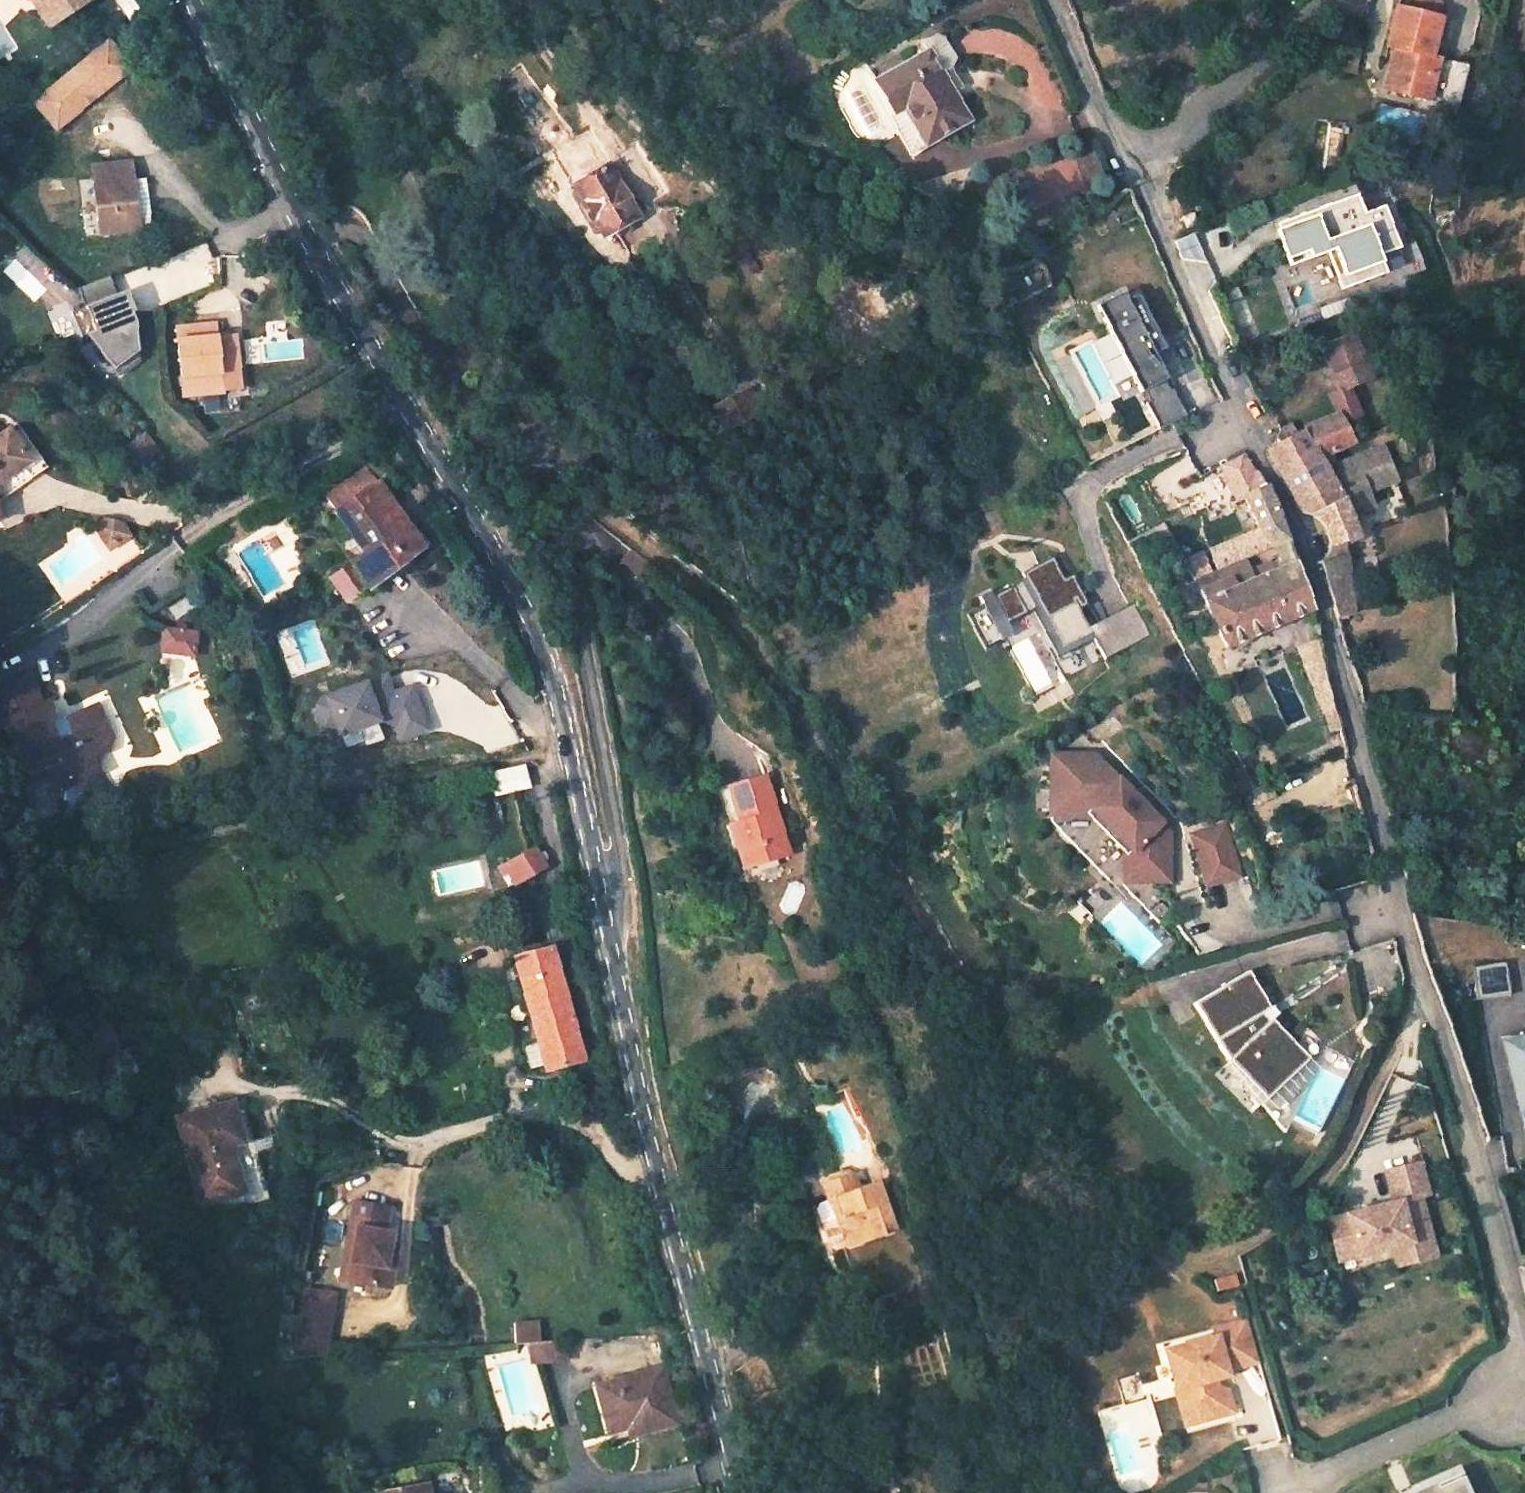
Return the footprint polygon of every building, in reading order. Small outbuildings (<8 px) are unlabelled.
[(1407,8),(1435,16),(1438,3),(1426,0),(1408,0),(1407,8)] [(1435,16),(1407,8),(1393,4),(1382,45),(1390,46),(1380,88),(1415,97),(1421,75),(1430,78),(1425,99),(1423,108),(1453,114),(1464,64),(1426,54),(1435,16)] [(119,29),(43,92),(65,119),(141,55),(119,29)] [(916,41),(925,55),(930,53),(942,73),(951,56),(939,34),(930,32),(916,41)] [(925,144),(968,119),(953,93),(943,75),(942,73),(930,53),(878,83),(895,113),(904,108),(925,144)] [(953,93),(962,88),(951,69),(943,75),(953,93)] [(1421,75),(1415,97),(1425,99),(1430,78),(1421,75)] [(892,116),(914,151),(925,144),(904,108),(895,113),(892,116)] [(579,139),(564,147),(576,170),(591,163),(579,139)] [(129,162),(89,166),(96,234),(136,230),(136,228),(130,175),(129,162)] [(636,219),(608,166),(573,186),(603,238),(636,219)] [(130,175),(136,228),(154,226),(149,173),(130,175)] [(1329,255),(1340,284),(1381,270),(1374,252),(1394,245),(1379,205),(1356,215),(1350,199),(1277,226),(1289,257),(1334,241),(1338,252),(1329,255)] [(1176,215),(1181,226),(1192,222),(1187,210),(1176,215)] [(60,278),(22,239),(0,260),(0,266),(35,302),(60,278)] [(1394,245),(1374,252),(1381,270),(1400,263),(1394,245)] [(134,312),(137,311),(129,290),(118,294),(111,276),(79,288),(87,307),(97,331),(88,334),(116,370),(140,351),(138,321),(134,312)] [(1122,293),(1095,307),(1139,393),(1142,392),(1147,402),(1144,404),(1157,430),(1183,416),(1170,390),(1167,392),(1162,382),(1165,380),(1148,346),(1156,342),(1150,332),(1154,331),(1137,296),(1126,301),(1122,293)] [(97,331),(87,307),(72,313),(82,337),(88,334),(97,331)] [(213,337),(212,326),(175,329),(182,396),(219,393),(218,390),(237,388),(232,336),(213,337)] [(1274,438),(1277,442),(1266,449),(1299,511),(1312,517),(1314,519),(1316,522),(1319,525),(1321,529),(1323,534),(1325,540),(1326,547),(1326,552),(1324,558),(1318,563),(1334,617),(1354,614),(1343,541),(1355,537),(1342,504),(1365,494),(1350,460),(1324,470),(1317,456),(1357,440),(1367,436),(1406,422),(1394,368),(1369,376),(1354,335),(1322,346),(1332,376),(1318,381),(1331,417),(1305,427),(1296,432),(1291,421),(1276,428),(1278,431),(1274,438)] [(734,418),(760,398),(749,384),(723,404),(734,418)] [(26,451),(3,421),(0,424),(0,472),(26,451)] [(1410,439),(1396,443),(1399,459),(1413,457),(1410,439)] [(1219,466),(1227,482),(1249,471),(1252,471),(1241,455),(1219,466)] [(1235,499),(1243,496),(1262,535),(1250,541),(1256,553),(1274,545),(1272,540),(1287,539),(1275,505),(1259,473),(1252,471),(1249,471),(1227,482),(1235,499)] [(427,549),(377,480),(332,512),(361,553),(347,563),(368,591),(427,549)] [(104,517),(93,525),(109,548),(130,534),(122,521),(104,517)] [(1209,547),(1184,559),(1195,579),(1219,569),(1209,547)] [(981,607),(967,614),(984,647),(1002,638),(1007,647),(1046,627),(1057,649),(1089,633),(1102,659),(1148,636),(1131,603),(1085,627),(1072,601),(1082,596),(1060,553),(1030,568),(1033,573),(1009,585),(1010,586),(990,596),(988,591),(976,597),(981,607)] [(1226,646),(1311,610),(1291,553),(1199,592),(1226,646)] [(368,591),(347,563),(330,576),(351,604),(368,591)] [(194,638),(160,633),(157,657),(191,662),(194,638)] [(409,688),(416,686),(411,668),(405,670),(409,688)] [(418,733),(445,727),(435,682),(416,686),(409,688),(405,670),(344,683),(337,695),(341,715),(356,712),(357,720),(401,711),(415,720),(418,733)] [(0,693),(0,736),(7,734),(24,774),(41,767),(54,796),(55,796),(63,815),(73,814),(92,806),(92,804),(93,802),(101,799),(93,780),(94,779),(88,764),(106,756),(109,740),(95,707),(61,721),(53,719),(46,704),(41,707),(31,686),(19,691),(16,685),(0,693)] [(1095,753),(1051,753),(1051,818),(1111,880),(1169,881),(1170,831),(1095,753)] [(495,795),(527,787),(523,765),(490,774),(495,795)] [(786,852),(767,786),(727,798),(738,834),(730,836),(739,866),(786,852)] [(1224,824),(1192,834),(1207,884),(1239,875),(1224,824)] [(543,864),(533,849),(507,864),(518,880),(543,864)] [(581,1059),(550,947),(512,957),(536,1042),(529,1044),(532,1052),(525,1054),(529,1070),(543,1066),(544,1070),(581,1059)] [(1508,966),(1476,971),(1481,1004),(1513,999),(1508,966)] [(1249,969),(1194,1002),(1229,1059),(1245,1073),(1260,1087),(1270,1097),(1294,1116),(1321,1129),(1347,1072),(1321,1060),(1312,1052),(1276,1013),(1270,1019),(1264,1009),(1271,1005),(1249,969)] [(1276,1013),(1271,1005),(1264,1009),(1270,1019),(1276,1013)] [(105,1021),(79,1031),(90,1059),(116,1049),(105,1021)] [(1520,1102),(1524,1101),(1524,1042),(1518,1044),(1519,1052),(1509,1054),(1520,1102)] [(1519,1052),(1518,1044),(1508,1046),(1509,1054),(1519,1052)] [(230,1100),(170,1114),(190,1200),(242,1188),(225,1127),(237,1123),(230,1100)] [(1393,1202),(1330,1218),(1341,1261),(1392,1248),(1412,1243),(1414,1250),(1435,1245),(1422,1196),(1430,1194),(1422,1161),(1385,1170),(1393,1202)] [(838,1179),(844,1194),(853,1191),(848,1176),(838,1179)] [(805,1208),(822,1255),(891,1230),(874,1183),(853,1191),(844,1194),(838,1179),(816,1187),(821,1202),(805,1208)] [(385,1254),(387,1243),(389,1226),(384,1225),(378,1224),(382,1200),(352,1195),(348,1220),(345,1242),(353,1243),(348,1274),(389,1280),(392,1259),(390,1258),(379,1257),(380,1253),(385,1254)] [(382,1200),(378,1224),(384,1225),(387,1200),(382,1200)] [(348,1274),(353,1243),(345,1242),(340,1272),(348,1274)] [(390,1258),(392,1244),(387,1243),(385,1254),(380,1253),(379,1257),(390,1258)] [(1412,1243),(1392,1248),(1397,1266),(1437,1255),(1435,1245),(1414,1250),(1412,1243)] [(1235,1274),(1214,1280),(1217,1292),(1239,1286),(1235,1274)] [(315,1291),(285,1294),(288,1322),(318,1319),(315,1291)] [(1257,1360),(1246,1318),(1213,1328),(1215,1336),(1164,1350),(1175,1386),(1180,1385),(1185,1405),(1193,1404),(1202,1411),(1204,1418),(1232,1410),(1227,1390),(1216,1386),(1214,1377),(1227,1374),(1225,1369),(1257,1360)] [(318,1319),(288,1322),(291,1356),(321,1353),(318,1319)] [(571,1360),(570,1339),(557,1340),(558,1361),(571,1360)] [(558,1361),(557,1340),(546,1341),(547,1362),(558,1361)] [(677,1419),(663,1365),(600,1383),(614,1436),(677,1419)] [(1137,1371),(1115,1378),(1123,1403),(1144,1397),(1137,1371)] [(1180,1385),(1175,1386),(1184,1424),(1204,1418),(1202,1411),(1193,1404),(1185,1405),(1180,1385)] [(1459,1466),(1395,1492),(1470,1492),(1459,1466)]
